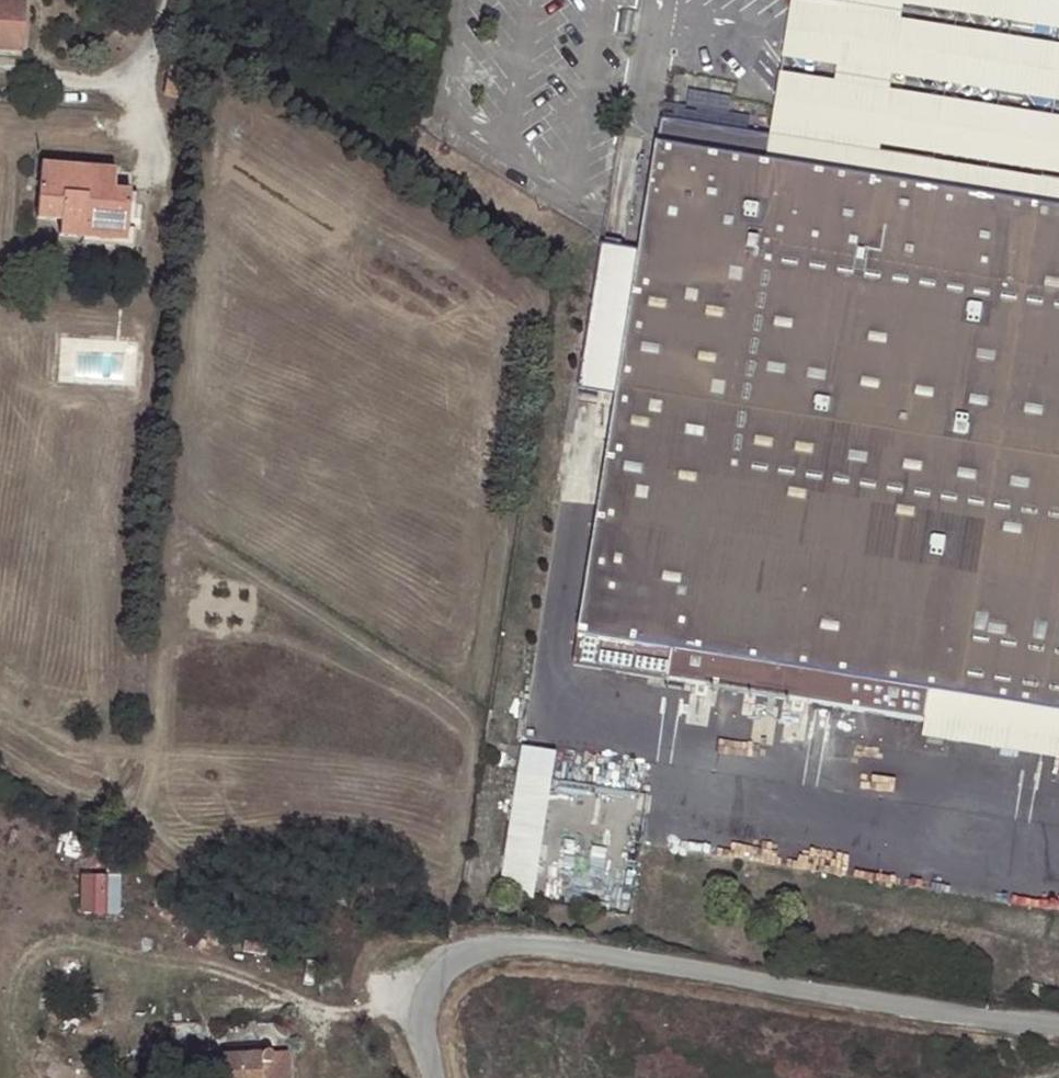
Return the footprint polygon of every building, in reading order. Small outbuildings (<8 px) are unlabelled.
[(22,51),(26,1),(19,0),(0,0),(0,49),(22,51)] [(768,145),(1058,195),(1058,0),(793,0),(787,34),(780,76),(768,145)] [(768,145),(659,126),(655,151),(637,257),(600,251),(594,290),(576,398),(612,404),(567,674),(910,735),(916,706),(1015,724),(1058,732),(1058,195),(768,145)] [(113,202),(104,201),(80,198),(82,185),(84,167),(11,160),(7,212),(30,214),(29,228),(52,230),(53,217),(103,223),(111,223),(113,202)] [(80,198),(104,201),(106,188),(82,185),(80,198)] [(102,232),(103,223),(53,217),(52,230),(52,236),(91,241),(93,231),(102,232)] [(908,751),(1007,768),(1015,724),(916,706),(910,735),(908,751)] [(1007,768),(1058,777),(1058,732),(1015,724),(1007,768)] [(545,788),(511,782),(492,902),(526,908),(545,788)] [(80,873),(81,914),(123,913),(122,873),(80,873)] [(192,1055),(193,1077),(285,1077),(285,1054),(192,1055)]
